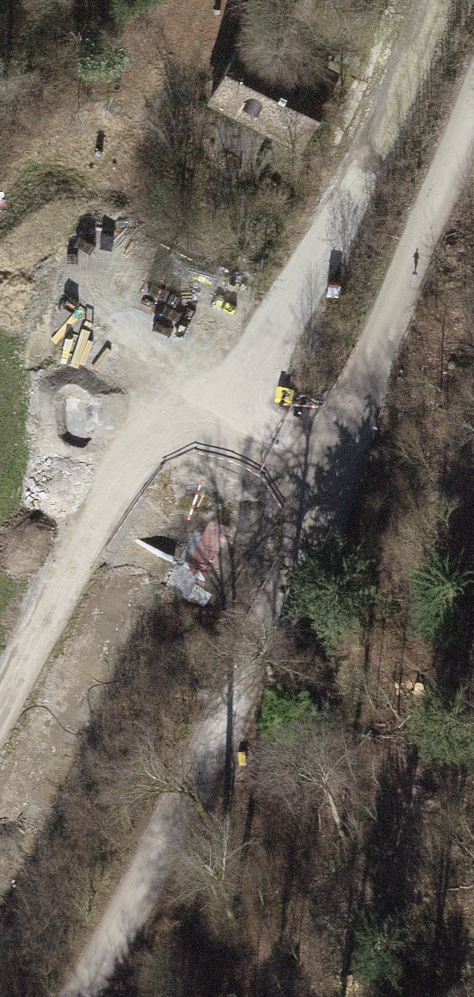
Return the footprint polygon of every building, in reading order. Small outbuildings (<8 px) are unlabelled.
[(240,46),(211,104),(272,134),(301,148),(330,90),(240,46)]
